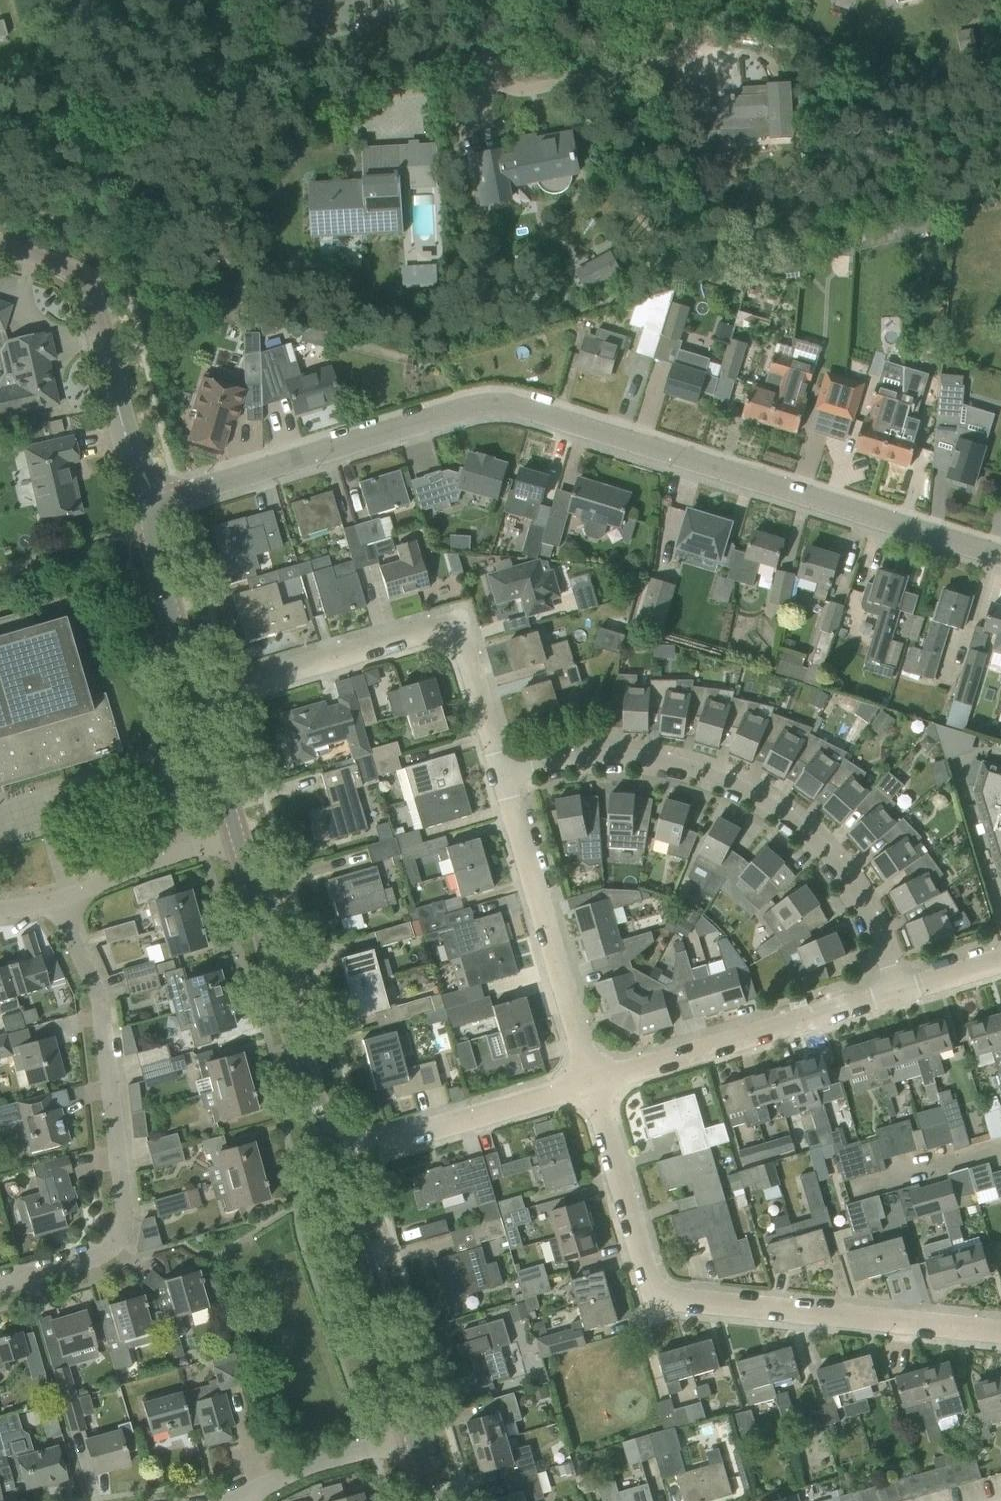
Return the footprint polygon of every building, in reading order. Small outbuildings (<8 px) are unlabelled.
[(972,29),(958,32),(962,51),(976,49),(972,29)] [(940,57),(935,64),(947,74),(953,66),(940,57)] [(741,88),(742,97),(735,97),(735,95),(732,95),(732,98),(720,98),(722,118),(718,118),(719,132),(772,129),(773,137),(793,136),(791,104),(790,84),(769,85),(769,86),(741,88)] [(689,120),(713,118),(713,107),(689,108),(689,120)] [(519,155),(503,158),(501,151),(471,157),(480,205),(513,199),(511,186),(538,181),(540,186),(543,189),(546,191),(550,192),(554,193),(558,193),(562,191),(565,189),(568,187),(571,183),(572,179),(573,175),(579,174),(571,134),(536,141),(535,137),(516,140),(519,155)] [(404,188),(438,187),(436,145),(363,149),(365,182),(311,184),(313,238),(404,233),(400,174),(403,173),(404,188)] [(605,253),(582,266),(594,287),(617,274),(605,253)] [(439,263),(405,264),(405,284),(439,283),(439,263)] [(654,295),(643,329),(661,335),(668,313),(672,301),(675,289),(654,295)] [(672,301),(668,313),(669,313),(661,336),(679,342),(690,307),(674,301),(672,301)] [(5,323),(10,306),(0,303),(0,321),(5,323)] [(585,343),(579,363),(585,364),(584,366),(596,370),(595,374),(608,378),(617,347),(623,349),(627,335),(597,327),(595,335),(588,333),(585,343)] [(242,332),(244,352),(260,350),(258,331),(242,332)] [(57,405),(47,361),(55,359),(49,335),(42,337),(42,333),(5,342),(14,384),(0,387),(0,418),(57,405)] [(718,375),(736,380),(747,342),(730,337),(718,375)] [(263,352),(277,397),(288,393),(295,413),(339,400),(330,369),(300,378),(296,363),(288,365),(282,346),(263,352)] [(674,365),(665,392),(698,402),(701,391),(713,395),(719,379),(705,375),(710,359),(679,349),(674,365)] [(770,424),(779,395),(780,392),(784,377),(785,377),(790,358),(790,356),(775,351),(764,385),(753,381),(743,415),(770,424)] [(407,357),(405,370),(412,371),(414,359),(407,357)] [(802,398),(807,383),(810,384),(815,366),(790,358),(785,377),(784,377),(780,392),(770,424),(798,432),(808,400),(802,398)] [(855,449),(883,458),(911,369),(894,364),(886,387),(878,385),(873,403),(877,404),(872,419),(866,417),(855,449)] [(911,369),(883,458),(910,466),(921,431),(912,429),(917,414),(913,412),(918,395),(918,394),(924,373),(911,369)] [(187,441),(222,451),(231,421),(235,422),(240,407),(245,409),(246,422),(262,421),(260,384),(242,385),(205,374),(204,378),(202,377),(192,409),(197,410),(187,441)] [(845,380),(828,375),(817,409),(835,414),(845,380)] [(835,414),(852,419),(862,385),(845,380),(835,414)] [(973,485),(989,435),(961,426),(964,386),(941,384),(936,439),(958,446),(948,477),(955,479),(954,483),(966,487),(967,483),(973,485)] [(60,421),(48,424),(51,434),(63,431),(60,421)] [(65,464),(78,461),(73,437),(24,448),(40,519),(65,513),(66,516),(81,513),(77,496),(74,497),(72,488),(71,488),(65,464)] [(497,499),(507,463),(493,460),(493,458),(478,454),(478,455),(471,453),(466,469),(461,467),(459,473),(448,470),(441,472),(441,470),(423,476),(433,512),(452,507),(450,503),(459,501),(462,489),(497,499)] [(515,492),(510,490),(503,512),(536,521),(542,500),(549,477),(522,469),(515,492)] [(408,503),(404,490),(399,471),(358,483),(368,515),(408,503)] [(587,524),(585,531),(588,536),(598,539),(603,536),(607,524),(620,528),(631,493),(611,487),(610,489),(601,487),(601,484),(579,477),(568,513),(582,517),(581,522),(587,524)] [(291,504),(296,523),(301,536),(341,524),(331,491),(291,504)] [(690,511),(679,546),(720,559),(728,534),(731,535),(735,522),(717,516),(716,519),(690,511)] [(243,519),(212,528),(226,577),(229,576),(231,583),(245,579),(255,576),(252,569),(257,568),(253,554),(280,546),(271,512),(243,520),(243,519)] [(549,515),(546,526),(542,542),(558,546),(566,520),(549,515)] [(354,525),(360,545),(385,538),(384,537),(378,518),(354,525)] [(546,526),(530,522),(522,553),(537,557),(542,542),(546,526)] [(342,528),(348,549),(360,545),(354,525),(342,528)] [(734,549),(731,559),(733,559),(731,567),(729,567),(728,579),(735,581),(753,586),(760,562),(776,567),(784,540),(754,531),(748,553),(734,549)] [(394,551),(393,546),(390,536),(384,537),(385,538),(360,545),(366,566),(377,563),(376,556),(394,551)] [(429,589),(415,540),(395,545),(399,560),(378,566),(388,600),(429,589)] [(354,569),(366,566),(360,545),(348,549),(354,569)] [(817,582),(812,597),(825,601),(829,586),(830,586),(839,557),(808,548),(799,577),(817,582)] [(334,578),(331,566),(328,556),(309,561),(311,571),(325,619),(365,607),(355,573),(334,578)] [(552,599),(562,596),(553,568),(550,569),(548,561),(541,560),(489,575),(497,603),(522,596),(528,616),(555,608),(552,599)] [(249,591),(232,595),(240,622),(234,624),(239,640),(244,638),(245,642),(307,624),(306,621),(313,619),(307,599),(300,601),(300,600),(282,605),(275,583),(301,576),(297,564),(255,576),(245,579),(249,591)] [(769,602),(789,605),(795,573),(775,569),(769,602)] [(878,615),(865,658),(874,661),(871,672),(892,678),(903,642),(891,639),(900,610),(913,614),(918,596),(903,591),(907,577),(880,569),(875,585),(867,582),(861,604),(862,608),(865,611),(878,615)] [(635,572),(623,575),(627,591),(639,588),(635,572)] [(652,576),(637,626),(662,633),(676,583),(652,576)] [(572,588),(579,612),(598,606),(591,582),(572,588)] [(902,670),(934,679),(950,625),(962,629),(972,597),(945,589),(941,603),(938,602),(923,650),(912,647),(910,654),(907,653),(902,670)] [(823,667),(833,635),(834,635),(844,605),(829,600),(820,629),(821,630),(810,662),(809,662),(808,667),(803,680),(803,681),(820,687),(825,667),(823,667)] [(992,649),(1000,652),(1000,606),(993,604),(985,630),(997,634),(992,649)] [(121,752),(104,693),(88,698),(64,617),(35,626),(30,609),(0,618),(0,787),(121,752)] [(605,614),(603,625),(624,629),(626,618),(605,614)] [(594,646),(620,654),(626,634),(600,627),(594,646)] [(544,662),(547,671),(574,663),(568,640),(543,647),(538,632),(508,641),(517,670),(544,662)] [(787,638),(784,647),(793,649),(796,641),(787,638)] [(953,699),(972,705),(987,653),(969,648),(953,699)] [(576,663),(574,663),(547,671),(550,681),(522,689),(530,717),(559,709),(554,690),(582,682),(576,663)] [(834,673),(828,680),(836,688),(842,680),(834,673)] [(649,734),(650,709),(650,689),(637,688),(638,675),(618,674),(609,704),(624,708),(623,733),(649,734)] [(393,718),(406,714),(439,705),(431,679),(399,689),(386,693),(393,718)] [(684,740),(688,715),(691,695),(678,693),(678,680),(651,680),(650,689),(650,709),(663,709),(659,736),(684,740)] [(719,750),(725,725),(731,706),(718,702),(719,689),(692,686),(691,695),(688,715),(702,717),(694,743),(719,750)] [(817,687),(809,702),(821,709),(829,694),(817,687)] [(323,703),(279,715),(284,733),(293,765),(315,758),(312,748),(346,738),(352,758),(352,759),(353,758),(370,753),(369,749),(362,727),(355,700),(353,694),(338,698),(340,705),(325,709),(323,703)] [(368,696),(355,700),(363,727),(376,723),(374,716),(368,696)] [(752,764),(762,740),(769,721),(757,716),(760,703),(733,697),(731,706),(725,725),(739,729),(729,754),(752,764)] [(439,705),(406,714),(413,740),(446,730),(439,705)] [(869,727),(883,737),(895,719),(881,709),(869,727)] [(783,781),(796,759),(805,741),(794,735),(798,722),(772,713),(769,721),(762,740),(775,745),(761,769),(783,781)] [(818,716),(809,733),(814,736),(823,718),(818,716)] [(962,756),(968,734),(934,723),(946,762),(962,756)] [(812,802),(827,781),(839,765),(828,757),(834,746),(814,736),(809,733),(805,741),(796,759),(808,765),(792,788),(812,802)] [(920,744),(929,751),(936,743),(927,736),(920,744)] [(369,749),(370,753),(373,763),(396,756),(400,755),(396,741),(369,749)] [(403,768),(412,798),(462,784),(453,754),(403,768)] [(396,756),(373,763),(376,776),(400,769),(396,756)] [(352,758),(339,762),(341,768),(355,764),(353,758),(352,759),(352,758)] [(839,827),(856,808),(870,793),(860,784),(867,773),(844,758),(839,765),(827,781),(839,789),(820,810),(839,827)] [(983,761),(976,786),(974,786),(972,791),(974,791),(974,792),(978,793),(976,798),(1000,880),(1000,767),(983,761)] [(320,774),(330,807),(308,813),(317,844),(366,829),(355,788),(362,786),(355,764),(341,768),(320,774)] [(862,854),(882,837),(897,824),(888,814),(896,804),(892,800),(904,785),(889,772),(870,793),(856,808),(866,817),(846,835),(862,854)] [(462,784),(412,798),(422,829),(471,815),(462,784)] [(629,794),(630,791),(617,790),(617,794),(610,793),(608,846),(645,848),(650,820),(634,817),(636,795),(629,794)] [(556,800),(560,826),(563,840),(578,838),(582,856),(585,859),(591,858),(593,866),(602,864),(599,817),(585,818),(581,795),(575,797),(574,793),(561,795),(562,799),(556,800)] [(667,853),(688,859),(698,833),(685,828),(691,806),(685,804),(686,801),(673,797),(672,801),(666,799),(655,839),(669,843),(667,853)] [(709,835),(694,863),(713,873),(703,892),(714,897),(726,880),(731,874),(742,857),(730,849),(741,829),(736,826),(737,823),(726,817),(725,820),(719,817),(709,835)] [(883,883),(903,869),(920,857),(913,847),(922,837),(903,818),(897,824),(882,837),(891,847),(869,863),(883,883)] [(418,830),(394,837),(398,850),(421,842),(418,830)] [(398,850),(394,837),(365,845),(370,863),(399,855),(398,850)] [(448,859),(452,873),(485,864),(478,838),(445,848),(436,851),(439,862),(448,859)] [(425,856),(421,842),(398,850),(399,855),(401,863),(425,856)] [(774,848),(771,850),(767,846),(739,877),(750,887),(743,895),(759,910),(780,891),(770,880),(785,863),(781,859),(783,856),(774,848)] [(899,916),(922,903),(939,894),(933,882),(944,875),(928,852),(920,857),(903,869),(911,881),(887,893),(899,916)] [(485,864),(452,873),(459,899),(493,889),(485,864)] [(346,875),(327,880),(339,920),(340,920),(360,914),(395,904),(390,887),(382,889),(375,866),(346,875)] [(147,882),(132,888),(137,905),(146,902),(154,931),(162,929),(198,918),(190,891),(170,897),(165,878),(170,876),(170,875),(147,882)] [(762,916),(784,946),(809,932),(802,918),(820,905),(817,900),(820,898),(812,887),(809,890),(806,884),(762,916)] [(581,931),(582,935),(617,925),(612,908),(642,899),(639,890),(604,888),(590,892),(593,903),(574,909),(577,920),(575,921),(578,932),(581,931)] [(939,894),(922,903),(928,916),(903,925),(912,949),(954,933),(950,920),(961,913),(947,890),(939,894)] [(652,904),(667,908),(670,899),(655,895),(652,904)] [(418,919),(417,919),(418,922),(443,915),(446,913),(442,900),(414,908),(415,911),(417,917),(418,919)] [(413,903),(405,905),(409,919),(417,917),(415,911),(414,908),(413,903)] [(679,916),(695,924),(701,914),(686,905),(679,916)] [(450,927),(459,957),(508,943),(499,912),(450,927)] [(446,927),(443,915),(418,922),(422,934),(446,927)] [(166,942),(158,944),(163,961),(171,958),(171,955),(206,946),(198,918),(162,929),(166,942)] [(674,930),(687,937),(693,925),(680,918),(674,930)] [(418,922),(417,919),(373,932),(378,947),(422,934),(418,922)] [(102,930),(106,944),(137,936),(133,921),(102,930)] [(695,928),(700,942),(713,937),(709,924),(695,928)] [(608,955),(612,966),(631,961),(630,960),(654,940),(651,931),(621,939),(617,925),(582,935),(583,938),(580,939),(584,950),(586,950),(589,961),(608,955)] [(27,959),(6,966),(15,996),(30,992),(49,986),(40,955),(40,956),(33,932),(20,936),(27,959)] [(804,962),(794,967),(802,987),(829,978),(825,964),(846,955),(844,950),(847,948),(842,936),(839,938),(836,932),(798,948),(804,962)] [(722,961),(707,965),(721,1011),(724,1010),(725,1012),(736,1008),(735,1006),(747,1003),(744,994),(755,991),(748,968),(726,937),(716,940),(722,961)] [(508,943),(459,957),(468,988),(517,974),(508,943)] [(676,952),(672,982),(678,1002),(689,999),(695,1018),(706,1015),(707,1017),(718,1014),(717,1012),(721,1011),(707,965),(692,970),(686,949),(676,952)] [(340,958),(347,988),(380,979),(380,978),(391,975),(386,959),(375,962),(372,950),(340,958)] [(122,970),(125,983),(156,974),(153,961),(122,970)] [(610,1020),(622,1027),(649,976),(633,967),(631,961),(612,966),(615,977),(596,983),(601,1002),(599,1002),(602,1013),(604,1013),(605,1016),(611,1019),(610,1020)] [(15,996),(6,966),(0,968),(0,1001),(15,996)] [(171,1014),(189,1009),(227,998),(220,972),(184,982),(184,980),(181,968),(163,973),(166,984),(164,984),(163,987),(171,1014)] [(156,974),(125,983),(129,997),(160,989),(156,974)] [(649,976),(622,1027),(633,1033),(634,1032),(639,1035),(643,1034),(644,1036),(655,1032),(654,1030),(673,1025),(667,1006),(678,1002),(672,982),(672,983),(665,985),(649,976)] [(380,979),(347,988),(355,1017),(388,1008),(380,979)] [(443,1008),(443,1009),(468,1002),(468,1001),(464,988),(439,995),(443,1008)] [(424,1013),(443,1008),(439,995),(439,994),(394,1006),(398,1021),(424,1013)] [(494,1015),(499,1032),(531,1023),(524,997),(491,1007),(488,996),(468,1001),(468,1002),(443,1009),(446,1019),(449,1028),(494,1015)] [(189,1009),(194,1027),(188,1029),(193,1048),(211,1043),(208,1033),(235,1026),(227,998),(189,1009)] [(443,1008),(424,1013),(427,1024),(446,1019),(443,1009),(443,1008)] [(993,1018),(1000,1045),(1000,1015),(993,1018)] [(993,1018),(968,1025),(976,1053),(974,1054),(978,1067),(994,1062),(998,1074),(998,1075),(1000,1085),(997,1086),(1000,1099),(1000,1045),(993,1018)] [(933,1078),(934,1077),(945,1074),(939,1053),(954,1048),(945,1019),(918,1027),(933,1078)] [(531,1023),(499,1032),(506,1057),(539,1048),(531,1023)] [(120,1028),(123,1056),(131,1053),(129,1025),(120,1028)] [(930,1103),(940,1100),(937,1092),(938,1092),(934,1077),(933,1078),(918,1027),(893,1035),(901,1064),(917,1059),(930,1103)] [(12,1055),(6,1032),(0,1034),(0,1058),(12,1055)] [(361,1040),(375,1091),(391,1086),(395,1099),(440,1086),(433,1060),(404,1068),(394,1032),(361,1040)] [(890,1067),(901,1064),(893,1035),(868,1042),(881,1086),(885,1099),(899,1095),(890,1067)] [(53,1037),(17,1046),(27,1087),(64,1077),(53,1037)] [(453,1044),(461,1071),(475,1067),(467,1040),(453,1044)] [(870,1089),(881,1086),(868,1042),(857,1046),(855,1041),(843,1045),(844,1049),(842,1050),(851,1079),(865,1075),(870,1089)] [(135,1053),(139,1067),(175,1057),(171,1043),(135,1053)] [(207,1077),(211,1091),(212,1092),(249,1081),(242,1054),(214,1062),(211,1050),(195,1055),(201,1079),(207,1077)] [(810,1109),(816,1129),(821,1147),(832,1143),(832,1144),(842,1141),(839,1129),(830,1132),(822,1105),(818,1089),(832,1085),(823,1056),(821,1056),(820,1054),(818,1053),(809,1055),(807,1058),(808,1060),(796,1063),(810,1109)] [(175,1057),(139,1067),(143,1081),(180,1071),(175,1057)] [(799,1112),(810,1109),(796,1063),(770,1071),(779,1100),(794,1096),(799,1112)] [(766,1104),(779,1100),(770,1071),(770,1069),(767,1068),(758,1070),(757,1073),(757,1075),(746,1078),(759,1124),(770,1120),(766,1104)] [(747,1127),(759,1124),(746,1078),(720,1086),(728,1114),(742,1111),(747,1127)] [(212,1092),(211,1091),(204,1093),(214,1123),(222,1121),(222,1118),(257,1108),(249,1081),(212,1092)] [(457,1087),(447,1090),(450,1102),(460,1099),(457,1087)] [(946,1121),(952,1142),(954,1149),(970,1145),(956,1098),(953,1099),(949,1089),(938,1092),(937,1092),(940,1100),(946,1121)] [(22,1120),(31,1153),(69,1142),(60,1108),(52,1110),(48,1094),(0,1107),(0,1126),(22,1120)] [(676,1131),(683,1155),(710,1147),(695,1094),(641,1109),(649,1139),(676,1131)] [(130,1114),(133,1139),(147,1137),(144,1110),(130,1114)] [(892,1124),(900,1154),(917,1149),(912,1131),(913,1131),(909,1119),(892,1124)] [(497,1152),(483,1156),(491,1181),(532,1169),(571,1158),(563,1132),(555,1135),(551,1120),(534,1125),(538,1139),(533,1141),(537,1154),(501,1165),(497,1152)] [(927,1149),(952,1142),(946,1121),(921,1129),(927,1149)] [(859,1145),(867,1174),(886,1169),(884,1159),(900,1154),(892,1124),(874,1129),(877,1139),(860,1144),(859,1145)] [(804,1132),(810,1149),(810,1150),(817,1148),(821,1147),(816,1129),(804,1132)] [(145,1142),(149,1156),(180,1147),(176,1134),(145,1142)] [(209,1153),(217,1183),(261,1171),(254,1143),(227,1151),(222,1135),(200,1141),(204,1155),(209,1153)] [(790,1135),(765,1142),(769,1157),(795,1149),(790,1135)] [(842,1141),(832,1144),(843,1181),(867,1174),(859,1145),(860,1144),(859,1141),(843,1145),(842,1141)] [(769,1157),(765,1142),(739,1150),(743,1165),(769,1157)] [(180,1147),(149,1156),(153,1170),(184,1161),(180,1147)] [(691,1184),(698,1207),(698,1209),(726,1201),(710,1147),(683,1155),(656,1162),(664,1191),(691,1184)] [(808,1150),(814,1171),(818,1182),(829,1178),(826,1167),(823,1168),(817,1148),(810,1150),(810,1149),(808,1150)] [(9,1169),(6,1155),(0,1156),(0,1172),(9,1169)] [(473,1190),(482,1222),(483,1223),(501,1218),(500,1216),(496,1202),(496,1201),(491,1181),(483,1156),(413,1176),(416,1188),(413,1189),(420,1213),(429,1210),(427,1205),(441,1201),(441,1199),(473,1190)] [(76,1211),(66,1174),(72,1172),(67,1157),(31,1167),(37,1192),(15,1198),(25,1234),(32,1232),(33,1237),(67,1227),(63,1215),(76,1211)] [(578,1183),(571,1158),(532,1169),(535,1180),(543,1178),(548,1192),(578,1183)] [(780,1184),(774,1161),(738,1171),(743,1187),(751,1185),(753,1192),(780,1184)] [(988,1162),(968,1168),(976,1192),(995,1186),(991,1173),(988,1162)] [(991,1173),(995,1186),(998,1198),(1000,1197),(1000,1170),(991,1173)] [(261,1171),(217,1183),(226,1213),(234,1210),(233,1207),(269,1198),(261,1171)] [(814,1171),(800,1175),(810,1211),(824,1207),(818,1182),(814,1171)] [(949,1178),(934,1183),(942,1211),(958,1207),(959,1206),(949,1178)] [(942,1211),(934,1183),(920,1187),(918,1183),(907,1186),(917,1219),(942,1211)] [(152,1201),(157,1218),(190,1209),(185,1191),(152,1201)] [(496,1202),(500,1216),(525,1208),(525,1207),(521,1194),(496,1201),(496,1202)] [(879,1194),(861,1199),(871,1233),(883,1229),(879,1219),(885,1217),(879,1194)] [(871,1233),(861,1199),(843,1205),(850,1227),(833,1232),(840,1255),(850,1251),(858,1281),(882,1274),(874,1244),(871,1233)] [(698,1209),(698,1207),(671,1215),(680,1244),(707,1237),(719,1279),(756,1268),(747,1237),(737,1239),(726,1201),(698,1209)] [(549,1212),(557,1237),(591,1227),(584,1202),(549,1212)] [(500,1216),(501,1218),(504,1229),(505,1229),(531,1221),(527,1207),(525,1207),(525,1208),(500,1216)] [(808,1232),(795,1236),(794,1236),(803,1266),(831,1258),(822,1228),(819,1229),(816,1216),(804,1220),(808,1232)] [(483,1223),(482,1222),(472,1225),(477,1243),(496,1238),(500,1253),(510,1251),(506,1235),(505,1229),(504,1229),(501,1218),(483,1223)] [(794,1236),(795,1236),(791,1224),(775,1229),(777,1234),(765,1237),(767,1244),(776,1274),(803,1266),(794,1236)] [(591,1227),(557,1237),(548,1239),(556,1265),(599,1252),(591,1227)] [(202,1234),(194,1237),(196,1243),(204,1240),(202,1234)] [(902,1236),(874,1244),(882,1274),(911,1266),(902,1236)] [(962,1236),(950,1239),(963,1281),(990,1273),(979,1236),(964,1241),(962,1236)] [(963,1281),(950,1239),(937,1243),(936,1241),(922,1245),(935,1289),(963,1281)] [(493,1287),(482,1247),(434,1260),(445,1301),(493,1287)] [(516,1271),(520,1285),(547,1277),(543,1263),(516,1271)] [(167,1294),(155,1297),(171,1351),(181,1348),(178,1336),(185,1334),(179,1316),(208,1307),(201,1282),(202,1282),(199,1271),(163,1281),(167,1294)] [(571,1280),(578,1305),(611,1296),(604,1271),(571,1280)] [(547,1277),(520,1285),(523,1298),(524,1297),(528,1312),(539,1308),(535,1294),(551,1290),(547,1277)] [(112,1318),(100,1321),(115,1370),(131,1366),(123,1340),(154,1331),(144,1295),(108,1305),(112,1318)] [(611,1296),(578,1305),(582,1320),(571,1323),(574,1333),(570,1334),(568,1329),(536,1338),(541,1357),(586,1345),(582,1332),(619,1321),(611,1296)] [(508,1306),(513,1322),(529,1317),(524,1301),(508,1306)] [(43,1339),(61,1402),(77,1398),(77,1397),(67,1365),(66,1365),(63,1356),(95,1346),(85,1312),(51,1322),(55,1336),(43,1339)] [(466,1342),(458,1344),(462,1358),(470,1356),(479,1388),(510,1379),(500,1346),(510,1343),(503,1319),(463,1330),(466,1342)] [(543,1322),(535,1324),(537,1334),(545,1332),(543,1322)] [(0,1338),(0,1371),(8,1369),(6,1362),(26,1356),(38,1352),(32,1332),(22,1335),(21,1332),(0,1338)] [(712,1339),(685,1347),(693,1375),(720,1367),(712,1339)] [(791,1346),(764,1354),(772,1383),(799,1375),(791,1346)] [(693,1375),(685,1347),(658,1354),(670,1394),(682,1390),(678,1379),(693,1375)] [(750,1405),(776,1397),(775,1394),(772,1383),(764,1354),(737,1362),(750,1405)] [(871,1354),(843,1362),(851,1390),(879,1382),(871,1354)] [(140,1399),(144,1412),(150,1432),(166,1427),(169,1438),(192,1431),(190,1424),(199,1421),(206,1446),(224,1441),(221,1430),(233,1426),(224,1393),(222,1394),(220,1390),(243,1384),(236,1361),(212,1368),(216,1382),(181,1392),(181,1391),(176,1392),(174,1389),(140,1399)] [(851,1390),(843,1362),(817,1370),(825,1398),(851,1390)] [(950,1362),(922,1370),(936,1419),(937,1419),(963,1411),(957,1392),(958,1392),(950,1362)] [(936,1419),(922,1370),(896,1377),(906,1413),(918,1410),(920,1415),(922,1414),(925,1425),(938,1421),(937,1419),(936,1419)] [(987,1378),(988,1382),(976,1385),(987,1426),(1000,1422),(1000,1374),(987,1378)] [(546,1384),(534,1388),(537,1399),(549,1396),(546,1384)] [(711,1395),(708,1384),(695,1388),(699,1399),(711,1395)] [(776,1397),(786,1430),(798,1426),(787,1391),(775,1394),(776,1397)] [(467,1422),(474,1447),(508,1437),(504,1424),(522,1419),(514,1393),(490,1400),(494,1414),(467,1422)] [(77,1398),(61,1402),(70,1433),(86,1429),(82,1417),(94,1413),(88,1394),(77,1397),(77,1398)] [(656,1402),(664,1429),(691,1421),(687,1405),(674,1409),(671,1398),(656,1402)] [(866,1399),(855,1402),(858,1413),(870,1410),(866,1399)] [(834,1422),(840,1420),(833,1400),(817,1405),(823,1425),(827,1437),(837,1434),(834,1422)] [(858,1413),(855,1402),(843,1405),(847,1416),(858,1413)] [(734,1413),(741,1437),(758,1432),(751,1409),(734,1413)] [(5,1456),(12,1483),(23,1480),(25,1489),(52,1482),(53,1485),(67,1482),(57,1446),(31,1453),(27,1438),(23,1434),(10,1438),(4,1418),(0,1419),(0,1440),(5,1456)] [(84,1438),(94,1474),(129,1464),(119,1428),(84,1438)] [(664,1429),(649,1433),(656,1457),(671,1452),(664,1429)] [(656,1457),(649,1433),(633,1438),(640,1461),(656,1457)] [(509,1465),(513,1479),(537,1472),(529,1444),(511,1449),(508,1437),(474,1447),(482,1472),(509,1465)] [(12,1483),(5,1456),(0,1440),(0,1493),(14,1489),(12,1483)] [(934,1458),(937,1467),(948,1463),(945,1454),(934,1458)] [(744,1473),(739,1456),(733,1457),(738,1475),(744,1473)] [(963,1460),(970,1482),(981,1479),(975,1457),(963,1460)] [(952,1463),(958,1485),(970,1482),(963,1460),(952,1463)] [(681,1489),(684,1500),(710,1500),(732,1494),(723,1461),(676,1474),(681,1489)] [(569,1463),(558,1466),(561,1476),(572,1473),(569,1463)] [(941,1467),(947,1489),(958,1485),(952,1463),(941,1467)] [(929,1470),(935,1492),(947,1489),(941,1467),(929,1470)] [(917,1473),(924,1495),(935,1492),(929,1470),(917,1473)] [(490,1500),(533,1500),(544,1497),(537,1472),(513,1479),(517,1493),(490,1500)] [(905,1477),(912,1499),(924,1495),(917,1473),(905,1477)] [(901,1500),(904,1500),(912,1499),(905,1477),(895,1480),(901,1500)] [(601,1496),(603,1500),(653,1500),(648,1482),(615,1492),(612,1480),(598,1484),(601,1496)] [(887,1500),(901,1500),(895,1480),(882,1483),(887,1500)] [(876,1500),(887,1500),(882,1483),(872,1486),(876,1500)] [(341,1492),(339,1484),(319,1489),(323,1500),(321,1500),(363,1500),(361,1493),(341,1498),(339,1493),(341,1492)] [(863,1500),(876,1500),(872,1486),(860,1490),(863,1500)] [(843,1488),(832,1492),(833,1496),(834,1498),(839,1497),(845,1495),(845,1494),(843,1488)] [(860,1490),(845,1494),(845,1495),(839,1497),(841,1500),(863,1500),(860,1490)]
